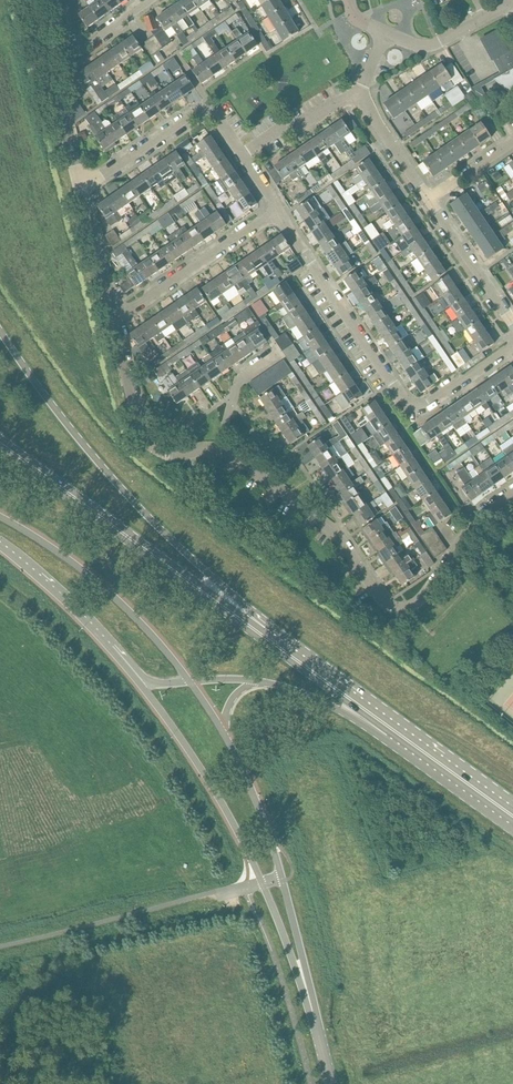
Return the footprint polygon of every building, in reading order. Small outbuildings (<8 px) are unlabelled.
[(110,11),(102,0),(94,0),(96,3),(90,7),(99,19),(110,11)] [(119,0),(102,0),(110,11),(121,4),(119,0)] [(194,0),(183,0),(179,3),(187,16),(199,8),(194,0)] [(262,5),(269,18),(284,8),(279,0),(270,0),(262,5)] [(245,16),(249,13),(242,1),(237,3),(245,16)] [(179,3),(168,10),(177,23),(182,19),(189,28),(194,25),(187,16),(179,3)] [(99,19),(90,7),(79,15),(88,28),(99,19)] [(220,15),(223,19),(235,11),(232,7),(220,15)] [(284,8),(269,18),(276,30),(292,20),(284,8)] [(157,29),(151,31),(154,36),(163,49),(173,42),(170,38),(165,31),(172,27),(176,33),(177,35),(182,32),(177,23),(168,10),(157,18),(154,20),(157,29)] [(245,16),(252,28),(257,25),(249,13),(245,16)] [(225,21),(228,25),(239,18),(236,14),(225,21)] [(149,32),(151,31),(157,29),(154,20),(153,15),(144,18),(149,32)] [(223,19),(220,15),(217,17),(209,23),(212,27),(223,19)] [(299,32),(292,20),(276,30),(284,41),(299,32)] [(214,29),(217,33),(228,25),(225,21),(214,29)] [(212,27),(209,23),(197,31),(200,35),(212,27)] [(252,28),(260,40),(264,37),(257,25),(252,28)] [(238,40),(246,53),(258,45),(250,32),(243,37),(237,28),(232,32),(238,40)] [(203,37),(205,41),(217,33),(214,29),(203,37)] [(200,35),(197,31),(187,38),(189,42),(200,35)] [(505,45),(497,31),(482,40),(493,60),(497,58),(505,73),(494,80),(510,94),(512,90),(512,47),(510,42),(505,45)] [(133,36),(122,44),(131,57),(142,49),(133,36)] [(159,51),(163,49),(154,36),(149,39),(157,52),(159,51)] [(191,45),(194,49),(205,41),(203,37),(191,45)] [(264,37),(260,40),(267,52),(273,48),(268,40),(266,41),(264,37)] [(143,44),(151,56),(157,52),(149,39),(143,44)] [(238,40),(227,48),(235,61),(246,53),(238,40)] [(209,47),(215,56),(224,69),(235,61),(227,48),(221,52),(214,43),(209,47)] [(119,64),(131,57),(122,44),(111,52),(119,64)] [(191,45),(180,52),(183,56),(189,52),(193,58),(199,67),(193,71),(201,84),(213,76),(204,64),(204,63),(194,49),(191,45)] [(151,56),(157,65),(164,60),(159,51),(157,52),(151,56)] [(108,72),(119,64),(111,52),(100,59),(108,72)] [(213,76),(224,69),(215,56),(204,63),(204,64),(213,76)] [(162,65),(165,69),(166,71),(170,68),(173,73),(181,67),(174,57),(162,65)] [(102,77),(108,72),(100,59),(88,67),(100,85),(105,81),(102,77)] [(140,71),(143,75),(154,67),(152,63),(140,71)] [(442,64),(430,73),(440,87),(452,79),(455,85),(463,80),(452,63),(444,68),(442,64)] [(151,73),(154,77),(165,69),(162,65),(151,73)] [(106,94),(100,85),(88,67),(77,75),(85,88),(92,83),(95,86),(93,87),(100,98),(93,103),(93,102),(90,104),(93,108),(109,98),(106,94)] [(140,71),(129,78),(132,82),(143,75),(140,71)] [(157,83),(154,77),(151,73),(140,81),(143,85),(147,82),(151,88),(157,83)] [(419,80),(429,95),(440,87),(430,73),(419,80)] [(186,76),(175,83),(183,96),(195,88),(186,76)] [(129,78),(118,86),(120,90),(132,82),(129,78)] [(417,103),(429,95),(419,80),(407,88),(417,103)] [(131,92),(143,85),(140,81),(129,88),(131,92)] [(172,104),(183,96),(175,83),(163,91),(172,104)] [(473,88),(481,103),(488,99),(480,84),(473,88)] [(120,90),(118,86),(106,94),(109,98),(120,90)] [(129,88),(117,96),(120,100),(126,96),(130,101),(135,98),(131,92),(129,88)] [(405,111),(417,103),(407,88),(395,96),(405,111)] [(161,112),(172,104),(163,91),(157,95),(155,92),(150,95),(152,99),(161,112)] [(471,91),(463,96),(465,99),(468,104),(475,99),(471,91)] [(462,94),(450,102),(453,107),(465,99),(463,96),(462,94)] [(109,108),(120,100),(117,96),(106,104),(109,108)] [(394,119),(405,111),(395,96),(384,104),(394,119)] [(152,99),(141,106),(149,119),(161,112),(152,99)] [(442,114),(453,107),(450,102),(439,110),(442,114)] [(130,114),(129,114),(138,127),(149,119),(141,106),(138,103),(131,108),(129,105),(126,108),(130,114)] [(106,104),(95,111),(98,115),(109,108),(106,104)] [(472,108),(468,104),(457,112),(460,116),(472,108)] [(442,114),(439,110),(427,118),(430,122),(442,114)] [(107,129),(98,115),(95,111),(85,118),(91,126),(95,123),(102,133),(95,137),(104,150),(116,142),(107,129)] [(460,116),(457,112),(445,119),(448,124),(460,116)] [(127,135),(138,127),(129,114),(118,122),(127,135)] [(430,122),(427,118),(416,126),(418,130),(430,122)] [(448,124),(445,119),(434,127),(437,132),(448,124)] [(342,120),(331,128),(346,151),(353,160),(355,164),(371,154),(365,145),(354,152),(344,137),(351,133),(342,120)] [(116,142),(127,135),(118,122),(107,129),(116,142)] [(481,122),(470,130),(480,145),(491,137),(481,122)] [(406,138),(418,130),(416,126),(403,134),(406,138)] [(434,127),(422,135),(425,140),(437,132),(434,127)] [(331,128),(319,136),(328,148),(335,144),(342,154),(346,151),(331,128)] [(458,138),(468,153),(480,145),(470,130),(458,138)] [(413,148),(425,140),(422,135),(410,143),(413,148)] [(206,156),(219,148),(211,136),(198,145),(202,151),(193,157),(196,162),(206,156)] [(319,136),(308,143),(317,156),(323,166),(329,162),(322,152),(328,148),(319,136)] [(468,153),(458,138),(446,146),(457,161),(468,153)] [(308,143),(297,151),(305,164),(317,156),(308,143)] [(435,154),(445,169),(457,161),(446,146),(435,154)] [(226,159),(219,148),(206,156),(214,168),(226,159)] [(299,168),(305,164),(297,151),(286,159),(301,181),(306,177),(299,168)] [(177,152),(165,160),(177,178),(178,178),(181,183),(186,179),(179,169),(186,164),(177,152)] [(182,156),(190,167),(194,164),(187,153),(182,156)] [(445,169),(435,154),(423,162),(433,177),(445,169)] [(234,170),(226,159),(214,168),(221,179),(234,170)] [(301,181),(286,159),(274,167),(276,169),(270,172),(269,172),(268,172),(276,184),(289,175),(293,181),(298,177),(301,181)] [(352,180),(356,185),(377,170),(369,159),(356,168),(361,175),(352,180)] [(177,178),(165,160),(154,167),(162,180),(163,180),(166,186),(177,178)] [(353,160),(341,168),(342,168),(344,172),(355,164),(353,160)] [(202,175),(194,164),(190,167),(198,178),(202,175)] [(162,180),(154,167),(143,175),(151,188),(162,180)] [(342,168),(330,176),(333,179),(344,172),(342,168)] [(234,170),(221,179),(217,182),(225,193),(229,190),(242,182),(234,170)] [(345,192),(341,194),(349,206),(353,203),(355,201),(351,195),(359,190),(367,185),(371,190),(384,182),(377,170),(356,185),(355,185),(348,190),(345,192)] [(499,171),(493,175),(497,181),(502,177),(499,171)] [(329,174),(317,181),(319,184),(321,187),(333,179),(330,176),(329,174)] [(151,188),(143,175),(131,183),(140,196),(151,188)] [(205,189),(210,187),(202,175),(198,178),(205,189)] [(341,194),(345,192),(338,181),(334,183),(341,194)] [(249,193),(242,182),(229,190),(237,201),(249,193)] [(392,193),(384,182),(371,190),(376,197),(367,203),(370,208),(392,193)] [(140,196),(131,183),(120,190),(129,203),(140,196)] [(186,191),(189,194),(200,186),(198,183),(187,191),(187,190),(186,191)] [(482,183),(477,187),(481,192),(486,188),(482,183)] [(319,184),(308,191),(310,195),(321,187),(319,184)] [(327,188),(334,199),(338,196),(331,185),(327,188)] [(213,201),(217,198),(210,187),(205,189),(213,201)] [(129,203),(120,190),(109,198),(118,211),(129,203)] [(191,198),(194,202),(206,194),(203,190),(191,198)] [(308,191),(296,199),(298,203),(299,202),(310,195),(308,191)] [(182,199),(178,193),(173,196),(175,199),(177,202),(182,199)] [(257,204),(249,193),(237,201),(244,213),(257,204)] [(383,207),(387,213),(400,204),(392,193),(370,208),(374,214),(383,207)] [(459,215),(474,205),(466,194),(451,204),(459,215)] [(304,220),(316,211),(322,208),(314,196),(296,209),(304,220)] [(334,199),(342,210),(346,208),(338,196),(334,199)] [(118,211),(109,198),(98,206),(106,219),(113,214),(119,223),(123,220),(117,211),(118,211)] [(191,198),(180,206),(182,210),(194,202),(191,198)] [(217,198),(213,201),(221,212),(225,209),(217,198)] [(166,210),(177,202),(175,199),(164,206),(166,210)] [(496,202),(490,206),(494,212),(500,208),(496,202)] [(353,203),(349,206),(357,217),(361,214),(354,203),(353,204),(353,203)] [(383,225),(386,230),(407,216),(400,204),(387,213),(391,220),(383,225)] [(466,226),(481,216),(474,205),(459,215),(466,226)] [(153,214),(155,218),(166,210),(164,206),(153,214)] [(180,206),(169,213),(171,217),(176,214),(179,219),(182,219),(187,216),(182,210),(180,206)] [(488,216),(494,212),(490,206),(485,210),(488,216)] [(200,211),(215,233),(227,225),(218,212),(211,216),(205,207),(200,211)] [(354,219),(346,208),(342,210),(350,222),(354,219)] [(233,221),(225,209),(221,212),(229,223),(233,221)] [(201,223),(195,228),(203,241),(215,233),(200,211),(195,215),(201,223)] [(304,220),(311,231),(324,223),(316,211),(304,220)] [(160,225),(171,217),(169,213),(157,221),(160,225)] [(510,213),(504,217),(498,221),(502,227),(512,220),(512,218),(510,213)] [(153,214),(141,222),(144,226),(155,218),(153,214)] [(361,214),(357,217),(364,228),(369,225),(361,214)] [(395,225),(402,236),(415,227),(407,216),(386,230),(395,225)] [(466,226),(473,237),(489,227),(481,216),(466,226)] [(351,231),(354,235),(361,230),(354,219),(350,222),(355,229),(351,231)] [(157,221),(146,229),(149,233),(149,232),(152,236),(163,229),(160,225),(157,221)] [(141,222),(131,230),(133,233),(144,226),(141,222)] [(324,223),(311,231),(319,243),(332,234),(324,223)] [(369,225),(364,228),(372,240),(379,235),(372,224),(369,226),(369,225)] [(509,234),(512,231),(512,230),(509,225),(505,228),(509,234)] [(185,226),(180,230),(192,248),(203,241),(195,228),(188,232),(185,226)] [(415,227),(402,236),(395,241),(402,252),(423,238),(415,227)] [(473,237),(481,248),(496,238),(489,227),(473,237)] [(503,237),(509,234),(505,228),(499,232),(503,237)] [(138,240),(149,233),(146,229),(135,236),(138,240)] [(105,235),(109,241),(118,235),(114,230),(105,235)] [(131,230),(119,237),(122,241),(133,233),(131,230)] [(181,256),(192,248),(180,230),(169,237),(173,243),(172,243),(181,256)] [(358,234),(365,245),(369,242),(361,230),(354,235),(354,236),(358,234)] [(339,245),(332,234),(319,243),(327,254),(339,245)] [(118,235),(109,241),(113,247),(122,241),(119,237),(118,235)] [(282,235),(270,243),(279,256),(281,254),(291,248),(282,235)] [(379,235),(372,240),(379,251),(383,248),(376,237),(379,235)] [(135,236),(124,244),(126,248),(138,240),(135,236)] [(413,252),(417,258),(430,249),(423,238),(402,252),(402,253),(401,254),(404,258),(413,252)] [(496,238),(481,248),(488,259),(503,249),(496,238)] [(334,265),(347,257),(353,252),(346,241),(339,245),(327,254),(334,265)] [(369,242),(365,245),(373,257),(377,254),(369,242)] [(172,243),(161,251),(169,264),(181,256),(172,243)] [(271,260),(279,256),(270,243),(259,250),(273,271),(277,269),(271,260)] [(147,279),(139,266),(138,266),(126,248),(124,244),(112,252),(117,258),(123,254),(134,269),(127,274),(124,277),(128,282),(131,280),(136,287),(147,279)] [(383,248),(379,251),(387,263),(391,260),(383,248)] [(438,261),(430,249),(417,258),(425,270),(438,261)] [(248,258),(256,271),(262,267),(269,277),(275,273),(273,271),(259,250),(248,258)] [(159,271),(169,264),(161,251),(150,258),(159,271)] [(355,269),(347,257),(334,265),(342,277),(355,269)] [(150,258),(139,266),(147,279),(159,271),(150,258)] [(248,258),(237,266),(249,284),(252,282),(253,280),(250,275),(256,271),(248,258)] [(298,258),(286,266),(292,275),(303,267),(298,258)] [(375,259),(369,263),(372,268),(378,264),(375,259)] [(391,260),(387,263),(395,274),(399,271),(391,260)] [(446,272),(438,261),(425,270),(433,281),(446,272)] [(251,287),(249,284),(237,266),(225,273),(234,286),(238,292),(244,287),(246,292),(252,288),(251,287)] [(292,275),(286,266),(283,268),(282,276),(285,279),(292,275)] [(383,271),(390,282),(395,279),(387,268),(383,271)] [(344,280),(352,292),(365,283),(357,271),(344,280)] [(399,271),(395,274),(402,285),(407,282),(399,271)] [(352,292),(360,303),(373,294),(369,289),(378,282),(384,278),(380,272),(374,277),(365,283),(352,292)] [(234,286),(225,273),(214,281),(223,294),(234,286)] [(431,287),(439,299),(456,287),(448,275),(431,287)] [(278,278),(267,286),(269,290),(281,282),(278,278)] [(403,291),(395,279),(390,282),(398,294),(403,291)] [(229,303),(223,294),(214,281),(202,289),(211,302),(217,297),(224,307),(229,303)] [(273,291),(281,303),(294,294),(286,282),(273,291)] [(407,282),(402,285),(410,297),(414,294),(407,282)] [(251,287),(252,288),(255,293),(258,297),(269,290),(267,286),(257,292),(253,286),(251,287)] [(464,298),(456,287),(439,299),(443,296),(451,307),(464,298)] [(198,288),(186,296),(195,309),(207,301),(198,288)] [(401,302),(404,306),(410,302),(403,291),(398,294),(403,300),(401,302)] [(258,297),(255,293),(244,301),(247,305),(258,297)] [(284,307),(289,314),(302,306),(294,294),(281,303),(274,307),(277,312),(284,307)] [(360,303),(368,314),(381,306),(373,294),(360,303)] [(186,296),(175,304),(184,317),(190,313),(194,318),(196,318),(199,316),(195,309),(186,296)] [(412,300),(420,311),(424,308),(417,297),(412,300)] [(451,307),(458,318),(471,310),(464,298),(451,307)] [(244,301),(233,309),(235,313),(247,305),(244,301)] [(418,313),(410,302),(404,306),(406,305),(413,316),(418,313)] [(252,306),(259,317),(263,314),(255,303),(252,306)] [(188,324),(188,323),(175,304),(164,311),(173,324),(184,317),(188,324)] [(296,325),(297,326),(310,317),(302,306),(289,314),(282,319),(289,329),(296,325)] [(368,314),(375,325),(388,317),(381,306),(368,314)] [(420,311),(428,323),(432,320),(424,308),(420,311)] [(224,320),(235,313),(233,309),(221,316),(224,320)] [(234,318),(237,322),(249,315),(246,310),(234,318)] [(471,310),(458,318),(466,329),(479,321),(471,310)] [(162,332),(173,324),(164,311),(153,319),(162,332)] [(266,313),(263,314),(259,317),(267,329),(271,326),(265,317),(267,315),(266,313)] [(416,320),(421,327),(425,324),(418,313),(413,316),(416,320)] [(310,317),(297,326),(303,336),(304,337),(317,328),(319,327),(314,320),(312,321),(310,317)] [(375,325),(383,337),(396,328),(388,317),(375,325)] [(218,318),(206,326),(209,330),(221,322),(218,318)] [(226,330),(237,322),(234,318),(223,325),(226,330)] [(153,319),(142,327),(151,340),(154,337),(158,343),(165,337),(162,332),(153,319)] [(428,323),(436,334),(440,331),(432,320),(428,323)] [(258,321),(244,331),(244,332),(247,337),(256,350),(267,342),(266,340),(269,338),(258,321)] [(486,332),(479,321),(466,329),(474,341),(486,332)] [(421,327),(429,339),(433,336),(425,324),(421,327)] [(225,330),(226,330),(223,325),(222,326),(222,325),(211,332),(214,337),(225,330)] [(209,330),(206,326),(195,333),(198,337),(209,330)] [(267,329),(275,341),(286,334),(285,333),(279,337),(271,326),(267,329)] [(146,343),(151,340),(142,327),(130,335),(145,357),(153,352),(146,343)] [(304,337),(312,348),(325,339),(317,328),(304,337)] [(403,339),(396,328),(383,337),(391,348),(403,339)] [(440,331),(447,342),(452,339),(444,328),(440,331)] [(447,342),(440,331),(436,334),(443,345),(447,342)] [(239,335),(233,340),(236,344),(245,357),(256,350),(247,337),(244,332),(239,335)] [(486,332),(474,341),(482,352),(494,344),(486,332)] [(198,337),(195,333),(184,341),(187,345),(198,337)] [(286,334),(275,341),(282,351),(293,344),(286,334)] [(207,335),(200,340),(203,344),(210,340),(207,335)] [(433,336),(429,339),(436,350),(441,347),(433,336)] [(325,339),(312,348),(319,359),(332,351),(325,339)] [(391,348),(398,359),(411,351),(403,339),(391,348)] [(200,340),(189,347),(192,352),(203,344),(200,340)] [(187,345),(184,341),(173,348),(176,352),(187,345)] [(451,356),(455,353),(447,342),(443,345),(451,356)] [(225,344),(221,347),(233,365),(245,357),(236,344),(228,350),(225,344)] [(292,345),(283,351),(287,358),(290,362),(294,360),(300,355),(293,344),(292,345)] [(216,350),(210,355),(222,373),(233,365),(221,347),(219,345),(215,348),(216,350)] [(177,355),(180,360),(192,352),(189,347),(177,355)] [(441,347),(436,350),(444,361),(448,358),(441,347)] [(176,352),(173,348),(162,356),(164,360),(176,352)] [(340,362),(332,351),(319,359),(312,364),(320,375),(327,371),(340,362)] [(411,351),(398,359),(406,371),(419,362),(411,351)] [(456,354),(455,353),(451,356),(459,368),(465,364),(457,353),(456,354)] [(171,366),(180,360),(177,355),(166,363),(171,370),(172,369),(171,366)] [(211,380),(222,373),(210,355),(203,359),(207,364),(202,368),(211,380)] [(164,360),(162,356),(149,364),(152,368),(164,360)] [(448,358),(444,361),(452,373),(456,370),(448,358)] [(278,364),(286,377),(289,375),(290,376),(294,374),(293,372),(292,372),(284,360),(278,364)] [(294,360),(290,362),(298,374),(302,371),(294,360)] [(340,362),(327,371),(334,382),(347,373),(340,362)] [(426,373),(419,362),(406,371),(414,382),(426,373)] [(159,378),(171,370),(166,363),(154,371),(159,378)] [(281,380),(286,377),(278,364),(272,367),(281,380)] [(194,365),(188,370),(200,388),(211,380),(202,368),(198,371),(194,365)] [(500,374),(509,386),(512,384),(512,368),(512,366),(500,374)] [(281,380),(272,367),(266,371),(275,384),(281,380)] [(188,396),(200,388),(188,370),(180,375),(183,380),(180,383),(188,396)] [(275,384),(266,371),(261,375),(269,388),(275,384)] [(309,382),(302,371),(298,374),(305,385),(309,382)] [(355,384),(347,373),(334,382),(342,393),(355,384)] [(434,385),(426,373),(414,382),(421,393),(434,385)] [(299,389),(303,387),(294,374),(290,376),(299,389)] [(509,386),(500,374),(489,381),(498,394),(504,390),(508,396),(512,393),(509,387),(509,386)] [(269,388),(261,375),(255,379),(264,392),(269,388)] [(264,392),(255,379),(249,383),(258,396),(264,392)] [(487,402),(498,394),(489,381),(478,389),(487,402)] [(305,385),(313,396),(317,394),(309,382),(305,385)] [(177,404),(188,396),(180,383),(168,391),(177,404)] [(355,384),(342,393),(350,405),(363,396),(355,384)] [(260,398),(268,410),(287,398),(279,386),(260,398)] [(303,387),(299,389),(306,401),(310,398),(303,387)] [(487,402),(478,389),(467,397),(475,410),(482,405),(486,411),(490,408),(486,402),(487,402)] [(320,407),(324,405),(317,394),(313,396),(320,407)] [(287,397),(287,398),(268,410),(275,421),(295,408),(287,397)] [(469,414),(475,410),(467,397),(455,404),(468,423),(473,420),(469,414)] [(310,398),(306,401),(314,412),(318,409),(310,398)] [(357,423),(360,428),(383,413),(375,401),(362,409),(367,416),(357,423)] [(468,423),(455,404),(444,412),(457,431),(468,423)] [(324,405),(320,407),(331,422),(334,420),(324,405)] [(275,421),(284,433),(302,421),(307,418),(303,412),(298,415),(294,409),(295,409),(295,408),(275,421)] [(326,421),(318,409),(314,412),(322,424),(326,421)] [(512,416),(508,409),(507,409),(510,413),(499,420),(502,424),(512,416)] [(457,431),(444,412),(433,420),(441,433),(452,425),(457,431)] [(391,424),(383,413),(360,428),(361,428),(370,422),(378,433),(391,424)] [(341,419),(351,434),(355,432),(344,416),(341,419)] [(502,424),(499,420),(488,428),(490,432),(502,424)] [(504,427),(506,431),(512,427),(512,420),(504,427)] [(302,421),(284,433),(291,444),(309,432),(302,421)] [(420,429),(414,433),(423,446),(429,442),(435,437),(444,451),(438,455),(440,458),(432,464),(435,469),(443,463),(444,464),(455,457),(440,434),(441,434),(432,421),(420,429)] [(378,433),(385,444),(398,435),(391,424),(378,433)] [(506,431),(504,427),(492,435),(495,439),(506,431)] [(479,440),(490,432),(488,428),(477,436),(479,440)] [(321,437),(308,446),(316,457),(333,446),(339,442),(344,439),(348,436),(347,436),(347,435),(345,432),(339,435),(336,438),(336,437),(325,444),(321,437)] [(362,443),(355,432),(351,434),(358,446),(362,443)] [(385,444),(393,455),(406,446),(398,435),(385,444)] [(495,439),(492,435),(481,442),(484,446),(495,439)] [(355,447),(348,436),(344,439),(351,450),(355,447)] [(479,440),(477,436),(466,443),(468,447),(479,440)] [(470,450),(473,454),(484,446),(481,442),(470,450)] [(358,446),(366,457),(370,454),(362,443),(358,446)] [(468,447),(466,443),(454,451),(457,455),(468,447)] [(503,450),(508,457),(512,465),(512,444),(503,450)] [(316,457),(324,469),(341,457),(333,446),(316,457)] [(393,455),(401,467),(414,458),(406,446),(393,455)] [(363,459),(355,447),(351,450),(359,461),(363,459)] [(470,450),(459,458),(461,462),(470,456),(477,467),(474,469),(475,471),(476,471),(479,476),(474,480),(483,493),(494,485),(480,465),(479,465),(472,454),(473,454),(470,450)] [(378,465),(370,454),(366,457),(374,468),(378,465)] [(348,468),(341,457),(324,469),(331,480),(344,471),(348,468)] [(496,465),(505,477),(512,472),(512,465),(508,457),(496,465)] [(414,458),(401,467),(408,478),(421,469),(414,458)] [(450,470),(461,462),(459,458),(447,466),(450,470)] [(367,473),(371,470),(363,459),(359,461),(353,465),(358,473),(364,469),(367,473)] [(485,461),(480,465),(494,485),(505,477),(496,465),(490,469),(485,461)] [(374,468),(381,480),(385,477),(378,465),(374,468)] [(471,501),(483,493),(474,480),(465,467),(456,473),(465,486),(462,488),(471,501)] [(408,478),(416,489),(429,480),(421,469),(408,478)] [(374,484),(378,481),(371,470),(367,473),(374,484)] [(331,480),(339,491),(352,483),(344,471),(331,480)] [(352,483),(339,491),(346,503),(359,494),(355,488),(364,482),(361,477),(352,483)] [(393,488),(385,477),(381,480),(389,491),(393,488)] [(416,489),(424,501),(436,492),(429,480),(416,489)] [(386,493),(378,481),(374,484),(382,496),(386,493)] [(389,491),(397,502),(401,499),(393,488),(389,491)] [(436,492),(424,501),(431,512),(425,516),(444,503),(436,492)] [(382,496),(367,506),(354,514),(357,519),(355,521),(359,527),(375,517),(371,511),(377,507),(377,506),(383,502),(387,508),(393,504),(386,493),(382,496)] [(367,506),(359,494),(346,503),(344,505),(348,511),(351,510),(354,514),(367,506)] [(397,502),(404,513),(408,511),(408,510),(412,508),(404,497),(401,499),(397,502)] [(452,514),(444,503),(425,516),(426,518),(429,518),(434,526),(439,523),(452,514)] [(397,522),(404,518),(396,507),(389,511),(397,522)] [(416,522),(408,511),(404,513),(412,525),(416,522)] [(368,535),(371,540),(390,527),(387,523),(381,526),(377,519),(361,530),(366,537),(368,535)] [(394,533),(390,527),(371,540),(379,551),(400,538),(396,532),(394,533)] [(420,536),(424,542),(437,533),(432,527),(420,536)] [(412,530),(408,532),(415,543),(419,541),(412,530)] [(427,547),(440,539),(437,533),(424,542),(427,547)] [(379,551),(387,562),(400,554),(396,548),(403,543),(400,538),(379,551)] [(440,539),(427,547),(431,553),(444,544),(440,539)] [(418,542),(414,544),(419,552),(423,549),(418,542)] [(448,549),(444,544),(431,553),(435,558),(448,549)] [(435,564),(428,554),(427,552),(420,556),(428,568),(435,564)] [(403,558),(400,554),(387,562),(394,574),(414,561),(409,554),(403,558)] [(417,566),(414,561),(394,574),(402,585),(415,577),(411,571),(417,566)]
